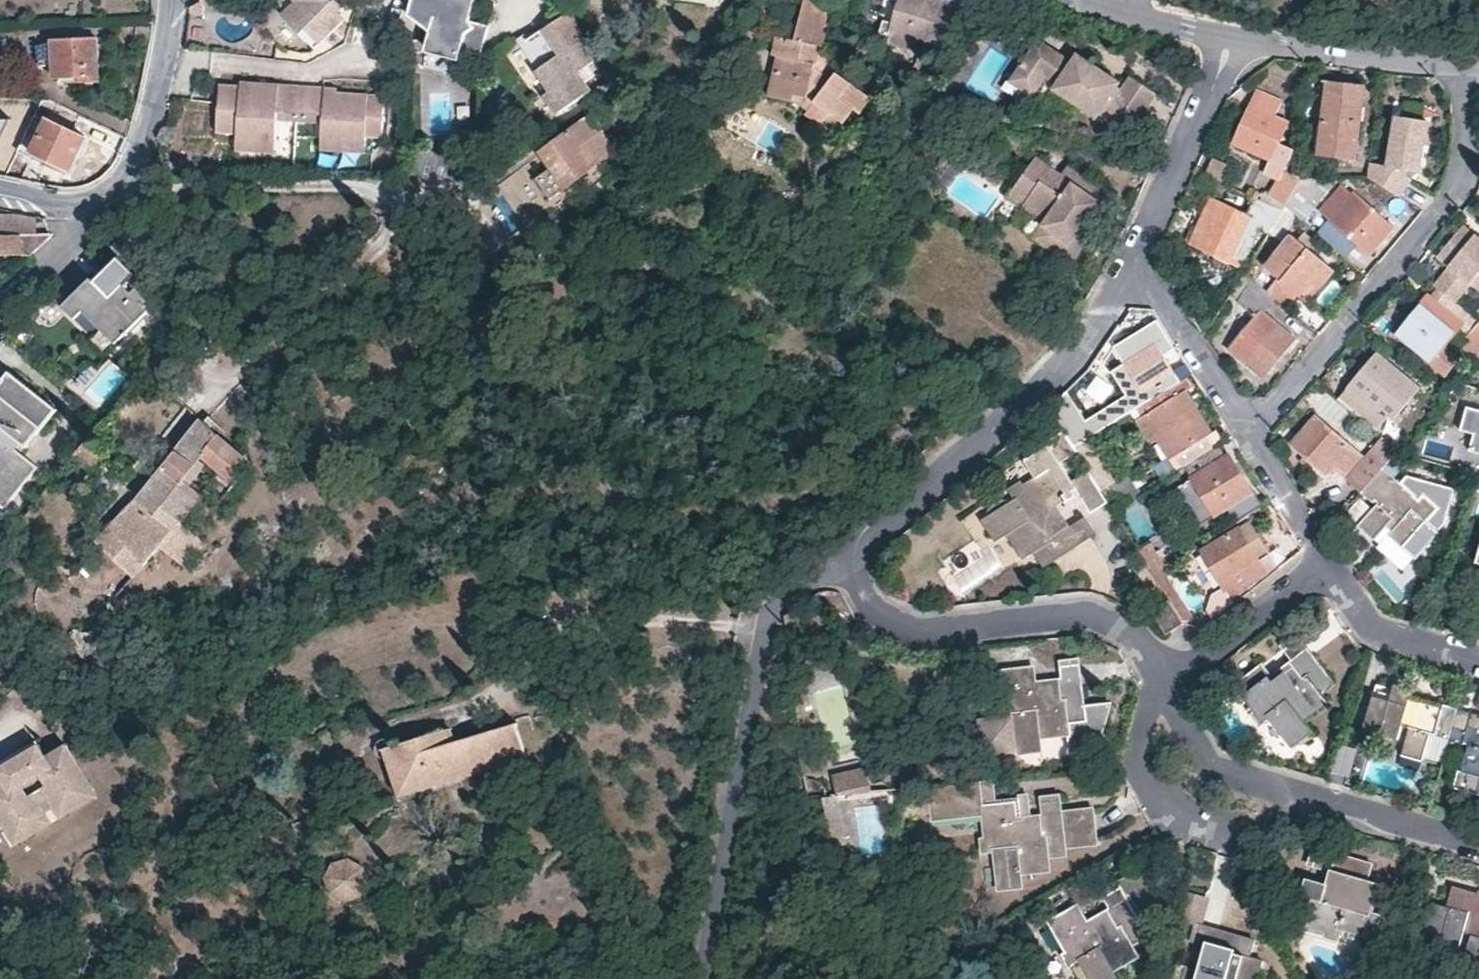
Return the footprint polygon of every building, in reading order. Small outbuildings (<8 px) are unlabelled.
[(344,21),(337,13),(345,6),(339,0),(336,0),(333,3),(330,0),(272,0),(288,16),(301,28),(296,33),(314,51),(316,49),(344,21)] [(474,0),(413,0),(411,11),(432,27),(427,47),(461,56),(463,44),(483,49),(489,22),(470,18),(474,0)] [(532,26),(536,0),(496,0),(493,21),(532,26)] [(832,80),(818,68),(821,47),(825,47),(833,2),(820,0),(804,0),(797,43),(777,40),(774,56),(778,57),(786,58),(782,75),(775,74),(771,99),(795,102),(797,95),(809,97),(815,103),(807,112),(822,124),(829,115),(842,125),(854,110),(858,114),(871,99),(838,72),(832,80)] [(932,2),(927,0),(901,0),(892,30),(899,33),(897,42),(911,46),(914,37),(940,46),(965,0),(933,0),(932,2)] [(586,40),(567,14),(520,46),(540,76),(528,84),(517,68),(513,71),(547,121),(558,114),(588,93),(576,75),(592,63),(583,50),(590,45),(586,40)] [(301,28),(288,16),(284,21),(296,33),(301,28)] [(98,38),(53,41),(53,46),(38,46),(39,67),(54,67),(55,78),(57,78),(80,77),(80,82),(99,82),(98,38)] [(1099,67),(1097,72),(1084,66),(1087,61),(1070,51),(1065,60),(1029,40),(1008,75),(1032,89),(1039,77),(1051,84),(1048,89),(1093,115),(1097,110),(1105,98),(1135,114),(1151,87),(1124,72),(1115,87),(1111,85),(1116,77),(1099,67)] [(540,76),(520,46),(508,54),(517,68),(528,84),(540,76)] [(821,47),(818,68),(832,80),(838,72),(829,64),(832,48),(825,47),(821,47)] [(775,74),(782,75),(786,58),(778,57),(775,74)] [(1097,72),(1099,67),(1087,61),(1084,66),(1097,72)] [(1008,75),(1000,88),(1024,102),(1032,89),(1008,75)] [(1363,86),(1328,81),(1318,156),(1354,161),(1363,86)] [(298,116),(300,88),(242,82),(242,87),(221,85),(216,132),(236,134),(236,139),(275,143),(277,121),(278,114),(298,116)] [(305,117),(308,89),(300,88),(298,116),(278,114),(277,121),(284,122),(315,125),(322,126),(323,119),(305,117)] [(338,92),(308,89),(305,117),(323,119),(322,126),(320,141),(364,146),(365,142),(381,143),(385,101),(337,96),(338,92)] [(1105,98),(1097,110),(1127,128),(1135,114),(1105,98)] [(1250,108),(1234,144),(1269,159),(1264,171),(1280,178),(1271,200),(1284,209),(1301,179),(1285,171),(1293,150),(1279,143),(1286,123),(1250,108)] [(835,135),(842,125),(829,115),(822,124),(835,135)] [(30,158),(32,153),(46,123),(33,117),(17,152),(30,158)] [(615,152),(589,117),(541,153),(567,188),(615,152)] [(1424,122),(1394,119),(1387,162),(1368,162),(1366,176),(1397,195),(1408,179),(1393,167),(1417,169),(1424,122)] [(46,123),(32,153),(69,170),(79,151),(82,145),(85,138),(47,121),(46,123)] [(474,126),(461,127),(462,142),(475,141),(474,126)] [(275,143),(236,139),(235,151),(273,155),(275,143)] [(364,146),(320,141),(319,154),(363,158),(364,146)] [(1037,156),(1012,195),(1049,219),(1046,223),(1073,241),(1064,254),(1074,261),(1096,228),(1082,220),(1088,211),(1093,213),(1102,198),(1062,172),(1037,156)] [(1102,198),(1110,185),(1071,159),(1062,172),(1102,198)] [(1336,178),(1301,179),(1284,209),(1294,217),(1301,223),(1336,178)] [(1368,256),(1393,227),(1353,193),(1351,195),(1342,187),(1320,212),(1368,256)] [(1280,215),(1284,209),(1271,200),(1266,197),(1262,206),(1280,215)] [(1253,201),(1246,215),(1218,202),(1197,248),(1231,263),(1234,257),(1244,262),(1259,230),(1269,234),(1280,215),(1262,206),(1253,201)] [(1096,228),(1101,219),(1093,213),(1088,211),(1082,220),(1096,228)] [(12,213),(0,214),(0,235),(35,234),(35,218),(12,213)] [(1046,223),(1037,237),(1064,254),(1073,241),(1046,223)] [(52,234),(35,234),(0,235),(0,256),(29,256),(52,234)] [(1307,250),(1313,243),(1301,234),(1296,240),(1307,250)] [(1434,285),(1455,303),(1474,281),(1478,285),(1478,239),(1475,236),(1434,285)] [(1300,297),(1326,265),(1307,250),(1296,240),(1291,237),(1264,269),(1277,280),(1266,292),(1275,300),(1287,309),(1298,296),(1300,297)] [(1333,271),(1326,265),(1300,297),(1307,303),(1333,271)] [(149,313),(145,310),(150,305),(136,291),(128,299),(123,294),(132,284),(121,274),(103,293),(97,288),(94,285),(74,305),(71,302),(63,311),(76,324),(83,316),(102,334),(116,347),(149,313)] [(1231,295),(1255,317),(1229,349),(1263,377),(1295,339),(1264,313),(1275,300),(1266,292),(1245,274),(1231,295)] [(103,293),(114,282),(109,277),(97,288),(103,293)] [(74,305),(94,285),(91,282),(71,302),(74,305)] [(1455,361),(1442,349),(1461,326),(1427,297),(1397,334),(1445,373),(1455,361)] [(1478,359),(1478,325),(1477,323),(1466,335),(1471,340),(1465,347),(1478,359)] [(1140,393),(1146,402),(1169,388),(1191,374),(1167,336),(1164,337),(1158,328),(1117,354),(1122,362),(1110,369),(1122,389),(1129,400),(1140,393)] [(116,347),(102,334),(91,344),(105,358),(116,347)] [(1108,339),(1097,357),(1106,372),(1110,369),(1122,362),(1117,354),(1108,339)] [(1377,411),(1387,400),(1401,411),(1420,389),(1376,352),(1348,385),(1347,388),(1337,399),(1370,427),(1381,414),(1377,411)] [(7,375),(0,383),(0,508),(2,510),(35,471),(19,458),(10,450),(14,444),(24,452),(55,415),(7,375)] [(1210,433),(1183,390),(1174,396),(1169,388),(1146,402),(1137,407),(1143,416),(1136,421),(1150,443),(1156,440),(1168,460),(1210,433)] [(1074,419),(1087,440),(1134,409),(1129,400),(1122,389),(1074,419)] [(1146,402),(1140,393),(1129,400),(1134,409),(1137,407),(1146,402)] [(1087,440),(1074,419),(1061,396),(1048,411),(1065,437),(1072,448),(1087,440)] [(1469,406),(1462,428),(1475,432),(1470,450),(1478,452),(1478,409),(1469,406)] [(1360,458),(1316,419),(1293,445),(1324,473),(1331,466),(1361,493),(1382,468),(1397,451),(1380,436),(1360,458)] [(203,496),(190,485),(208,462),(222,474),(235,485),(251,465),(221,438),(203,423),(200,420),(172,454),(142,491),(94,544),(101,550),(131,578),(203,496)] [(1035,480),(1011,494),(1015,501),(981,522),(993,542),(1005,535),(1021,560),(1033,552),(1042,567),(1075,547),(1049,508),(1049,507),(1075,490),(1071,482),(1059,464),(1076,455),(1072,448),(1065,437),(1025,461),(1035,480)] [(24,452),(14,444),(10,450),(19,458),(24,452)] [(79,448),(67,463),(85,478),(97,465),(79,448)] [(1219,448),(1184,469),(1201,495),(1187,503),(1200,524),(1251,492),(1229,456),(1226,457),(1219,448)] [(1358,526),(1374,541),(1395,517),(1402,522),(1389,536),(1415,559),(1438,533),(1426,522),(1437,508),(1423,497),(1419,501),(1382,468),(1361,493),(1376,506),(1358,526)] [(1071,482),(1075,490),(1089,514),(1107,503),(1099,491),(1097,488),(1087,472),(1071,482)] [(235,485),(222,474),(206,493),(219,504),(235,485)] [(1124,476),(1113,483),(1099,491),(1107,503),(1113,513),(1138,497),(1124,476)] [(1233,605),(1279,570),(1247,523),(1201,551),(1233,605)] [(1184,625),(1191,620),(1159,569),(1152,574),(1170,604),(1184,625)] [(1334,684),(1309,654),(1271,683),(1267,678),(1259,668),(1235,686),(1263,721),(1269,718),(1294,749),(1312,735),(1304,725),(1327,706),(1318,695),(1334,684)] [(1082,707),(1079,683),(1032,689),(1031,682),(1029,669),(999,671),(1004,717),(984,719),(977,728),(979,749),(989,756),(1016,753),(1017,756),(1039,755),(1039,740),(1067,737),(1069,753),(1085,751),(1098,741),(1109,704),(1082,707)] [(1403,722),(1409,724),(1401,755),(1421,761),(1429,736),(1448,741),(1457,714),(1442,709),(1444,705),(1410,696),(1412,690),(1393,684),(1389,701),(1372,697),(1363,730),(1397,739),(1403,722)] [(1457,714),(1458,709),(1444,705),(1442,709),(1457,714)] [(1458,709),(1457,714),(1470,717),(1472,713),(1458,709)] [(1472,713),(1470,717),(1457,714),(1448,741),(1466,746),(1464,755),(1455,786),(1478,793),(1478,715),(1472,713)] [(515,724),(454,743),(444,745),(441,732),(395,746),(404,779),(426,773),(426,776),(450,770),(453,779),(524,758),(515,724)] [(444,745),(454,743),(449,730),(441,732),(444,745)] [(14,846),(98,794),(65,742),(46,754),(39,742),(0,767),(0,774),(2,778),(0,780),(0,825),(14,846)] [(404,779),(408,792),(453,779),(450,770),(426,776),(426,773),(404,779)] [(840,782),(840,795),(865,794),(864,781),(840,782)] [(840,782),(829,783),(830,796),(840,795),(840,782)] [(1065,857),(1061,819),(1013,825),(1013,817),(1011,804),(981,808),(986,852),(993,852),(997,892),(1020,890),(1019,876),(1048,872),(1047,858),(1065,857)] [(1372,865),(1335,854),(1322,900),(1316,899),(1302,895),(1294,923),(1338,936),(1340,930),(1380,941),(1386,918),(1373,914),(1381,886),(1368,883),(1372,865)] [(324,877),(329,892),(342,900),(358,896),(366,882),(363,868),(348,859),(331,864),(324,877)] [(1144,896),(1157,889),(1143,864),(1114,880),(1114,881),(1115,881),(1126,903),(1086,925),(1074,907),(1048,922),(1069,962),(1077,959),(1088,978),(1115,978),(1110,971),(1135,957),(1129,945),(1145,936),(1137,922),(1148,917),(1143,908),(1149,905),(1144,896)] [(1463,929),(1470,930),(1460,967),(1478,972),(1478,905),(1472,902),(1474,896),(1454,891),(1450,908),(1433,903),(1424,936),(1458,946),(1463,929)] [(1205,900),(1181,893),(1173,922),(1197,928),(1205,900)] [(1262,962),(1250,958),(1255,941),(1218,930),(1205,976),(1198,974),(1185,970),(1182,978),(1258,978),(1262,962)]
